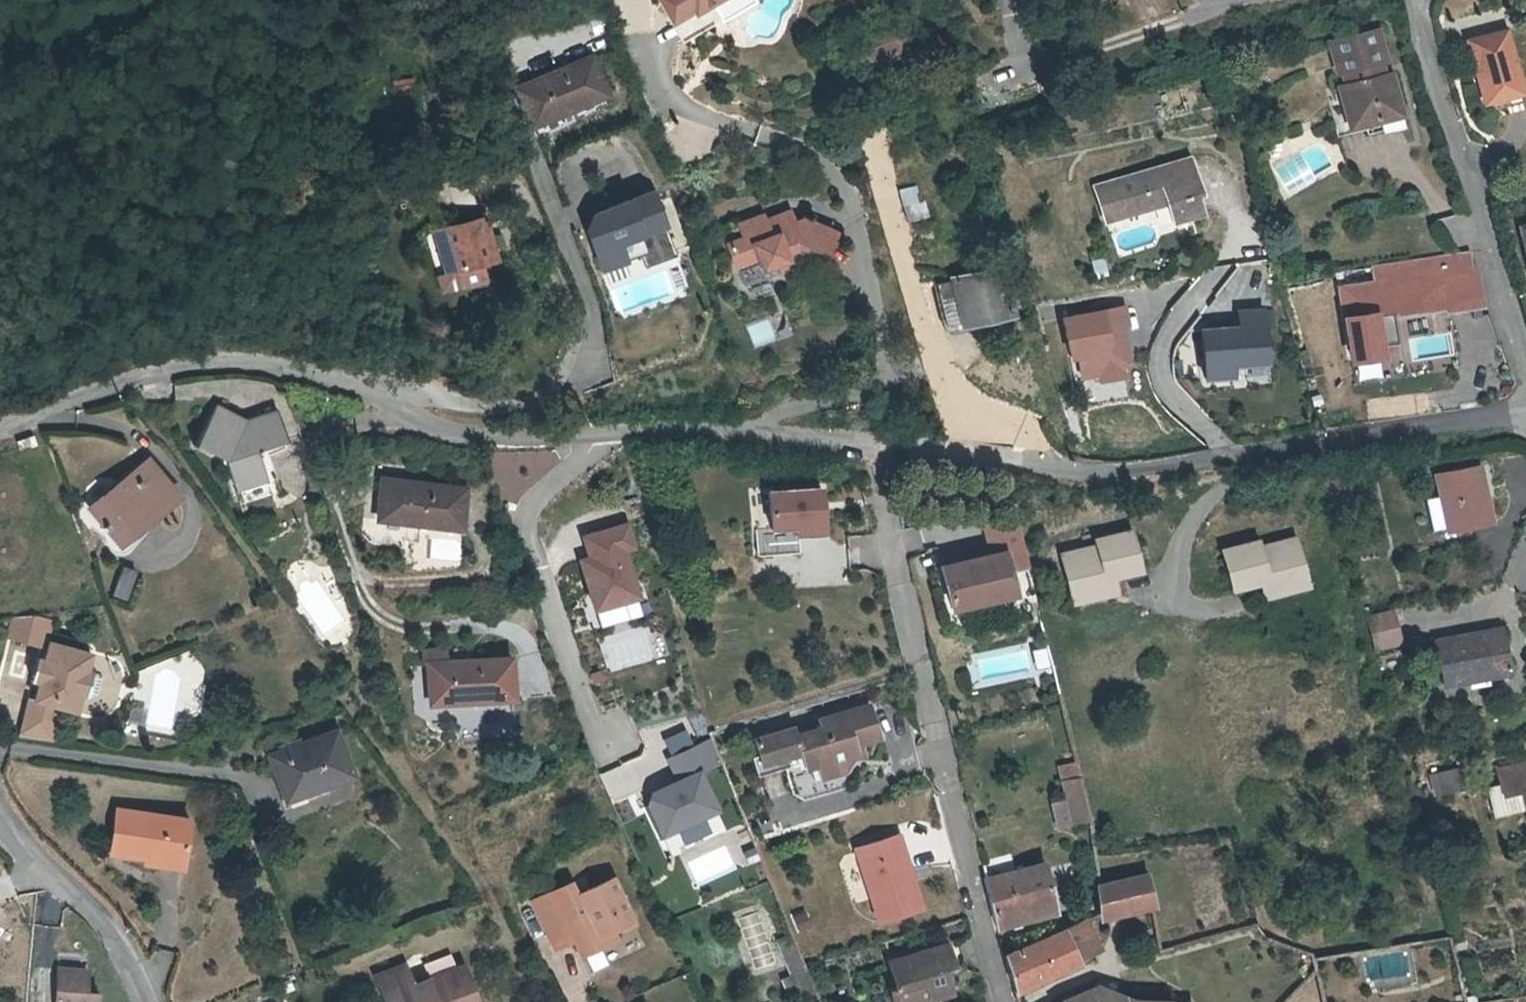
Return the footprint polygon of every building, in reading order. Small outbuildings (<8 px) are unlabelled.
[(669,25),(681,45),(754,3),(752,0),(654,0),(669,25)] [(1322,82),(1333,120),(1374,108),(1375,114),(1399,107),(1384,55),(1378,57),(1375,47),(1380,45),(1371,13),(1322,27),(1331,59),(1336,59),(1340,77),(1322,82)] [(864,68),(914,54),(905,23),(855,36),(864,68)] [(1522,91),(1506,31),(1464,42),(1482,102),(1522,91)] [(604,98),(588,61),(512,94),(527,131),(604,98)] [(1374,108),(1333,120),(1337,136),(1402,118),(1399,107),(1375,114),(1374,108)] [(1192,190),(1198,189),(1188,157),(1094,185),(1104,217),(1166,198),(1172,217),(1198,209),(1192,190)] [(903,214),(924,209),(918,183),(897,188),(903,214)] [(648,193),(586,216),(577,239),(593,275),(622,265),(614,250),(662,231),(648,193)] [(829,231),(798,218),(788,222),(779,226),(775,214),(761,220),(759,216),(734,226),(740,240),(725,246),(736,271),(756,262),(759,268),(770,263),(774,272),(787,267),(783,259),(790,256),(803,261),(815,266),(829,231)] [(779,226),(788,222),(791,214),(775,214),(779,226)] [(484,218),(428,232),(440,278),(432,280),(436,296),(483,284),(478,267),(495,262),(484,218)] [(783,259),(787,267),(797,269),(807,273),(803,261),(790,256),(783,259)] [(756,262),(736,271),(745,280),(759,268),(756,262)] [(945,329),(1010,312),(998,266),(932,282),(945,329)] [(1473,270),(1374,286),(1373,279),(1341,284),(1352,358),(1381,353),(1374,314),(1443,302),(1444,308),(1478,302),(1473,270)] [(1119,309),(1056,320),(1064,363),(1072,361),(1078,384),(1125,376),(1123,368),(1129,359),(1119,309)] [(1263,326),(1195,331),(1199,382),(1233,379),(1232,367),(1266,364),(1263,326)] [(243,415),(213,402),(196,445),(225,460),(240,505),(277,493),(266,481),(257,451),(285,440),(274,404),(243,415)] [(34,441),(31,434),(15,440),(18,447),(34,441)] [(121,542),(174,494),(143,461),(90,510),(121,542)] [(1492,521),(1482,466),(1437,473),(1446,529),(1492,521)] [(805,524),(806,524),(832,523),(829,478),(777,481),(779,517),(779,518),(804,517),(805,524)] [(459,528),(464,487),(382,479),(376,519),(459,528)] [(1027,564),(1016,516),(982,522),(990,554),(938,565),(947,606),(999,594),(994,571),(1027,564)] [(586,554),(578,557),(592,609),(645,595),(624,520),(580,532),(586,554)] [(1105,573),(1114,572),(1142,567),(1134,529),(1097,536),(1099,544),(1065,550),(1071,587),(1106,580),(1105,573)] [(1272,581),(1308,573),(1299,536),(1262,544),(1261,539),(1226,546),(1235,585),(1262,579),(1263,578),(1271,576),(1272,581)] [(122,564),(112,594),(127,599),(137,568),(122,564)] [(1117,590),(1114,572),(1105,573),(1106,580),(1071,587),(1073,598),(1117,590)] [(1311,585),(1308,573),(1272,581),(1271,576),(1263,578),(1262,579),(1266,595),(1311,585)] [(1401,640),(1393,608),(1368,615),(1376,647),(1401,640)] [(34,615),(15,618),(10,634),(9,638),(43,649),(51,623),(34,615)] [(15,618),(0,620),(1,631),(10,634),(15,618)] [(1506,667),(1498,622),(1430,633),(1439,679),(1506,667)] [(43,662),(36,685),(31,702),(25,701),(14,738),(48,741),(58,710),(73,716),(78,699),(87,702),(95,699),(99,685),(95,678),(86,676),(91,659),(49,645),(43,662)] [(445,650),(421,650),(422,664),(427,664),(446,663),(445,650)] [(36,685),(43,662),(36,659),(28,683),(36,685)] [(430,704),(511,701),(509,660),(446,663),(427,664),(430,704)] [(765,774),(804,761),(806,767),(816,763),(821,776),(845,768),(856,746),(855,742),(880,735),(870,702),(819,717),(822,726),(796,733),(793,725),(753,737),(765,774)] [(333,728),(262,754),(280,803),(351,777),(333,728)] [(710,736),(665,755),(675,778),(642,791),(659,834),(720,809),(705,770),(721,764),(710,736)] [(1057,765),(1066,806),(1057,808),(1061,824),(1087,818),(1073,761),(1057,765)] [(1496,769),(1499,783),(1486,787),(1492,814),(1525,806),(1525,807),(1525,761),(1496,769)] [(1466,785),(1462,766),(1433,773),(1438,793),(1466,785)] [(111,806),(105,850),(150,856),(149,863),(178,867),(185,817),(111,806)] [(879,921),(920,908),(899,835),(857,847),(879,921)] [(1027,894),(1050,889),(1044,862),(984,877),(982,878),(995,926),(1032,916),(1027,894)] [(551,888),(564,918),(573,938),(577,946),(598,936),(601,943),(616,936),(612,926),(618,923),(633,917),(614,874),(576,890),(573,878),(551,888)] [(1102,912),(1149,905),(1143,875),(1098,886),(1102,912)] [(564,918),(551,888),(532,897),(555,946),(573,938),(564,918)] [(1054,911),(1050,889),(1027,894),(1032,916),(1054,911)] [(773,951),(782,974),(805,965),(799,950),(782,907),(768,912),(782,948),(773,951)] [(1099,946),(1085,918),(1003,955),(1012,990),(1099,946)] [(612,926),(616,936),(622,933),(618,923),(612,926)] [(598,936),(577,946),(579,953),(601,943),(598,936)] [(889,962),(898,986),(891,989),(895,1001),(921,1001),(920,1000),(952,990),(944,969),(954,965),(947,943),(889,962)] [(408,988),(414,986),(406,965),(400,967),(408,988)] [(463,966),(414,986),(408,988),(400,967),(375,977),(385,1001),(478,1001),(463,966)] [(90,970),(59,968),(57,1001),(100,1001),(100,993),(88,992),(90,970)] [(1096,984),(1059,1001),(1133,1001),(1096,984)]
